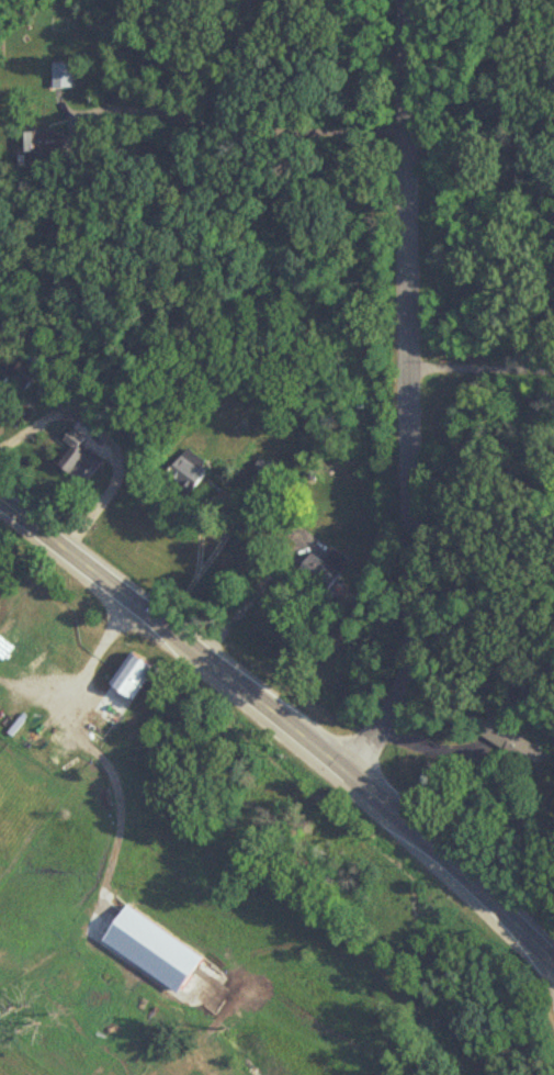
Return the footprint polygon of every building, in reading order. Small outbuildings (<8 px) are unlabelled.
[(74,62),(53,62),(53,88),(74,88),(74,62)] [(26,129),(26,152),(63,152),(63,129),(26,129)] [(84,439),(71,429),(61,442),(70,449),(57,466),(82,485),(100,462),(79,446),(84,439)] [(191,492),(209,465),(184,449),(167,475),(191,492)] [(325,596),(346,561),(335,554),(328,564),(310,553),(295,577),(325,596)] [(110,684),(134,700),(156,669),(132,652),(110,684)]
